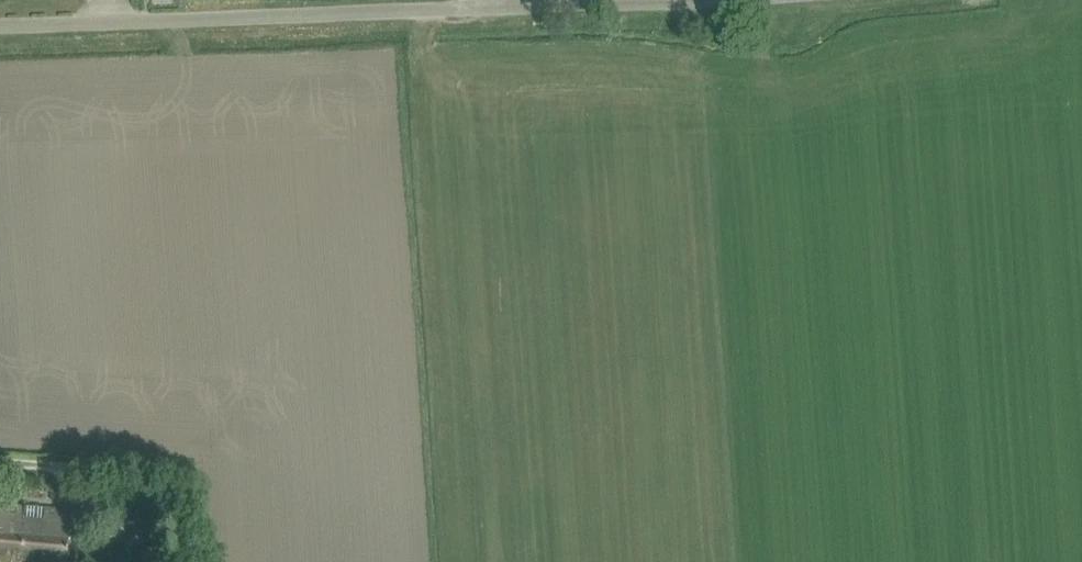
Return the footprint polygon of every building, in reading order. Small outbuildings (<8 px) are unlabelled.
[(67,530),(64,530),(66,512),(40,510),(39,522),(21,520),(22,507),(0,505),(0,561),(65,561),(67,530)]
